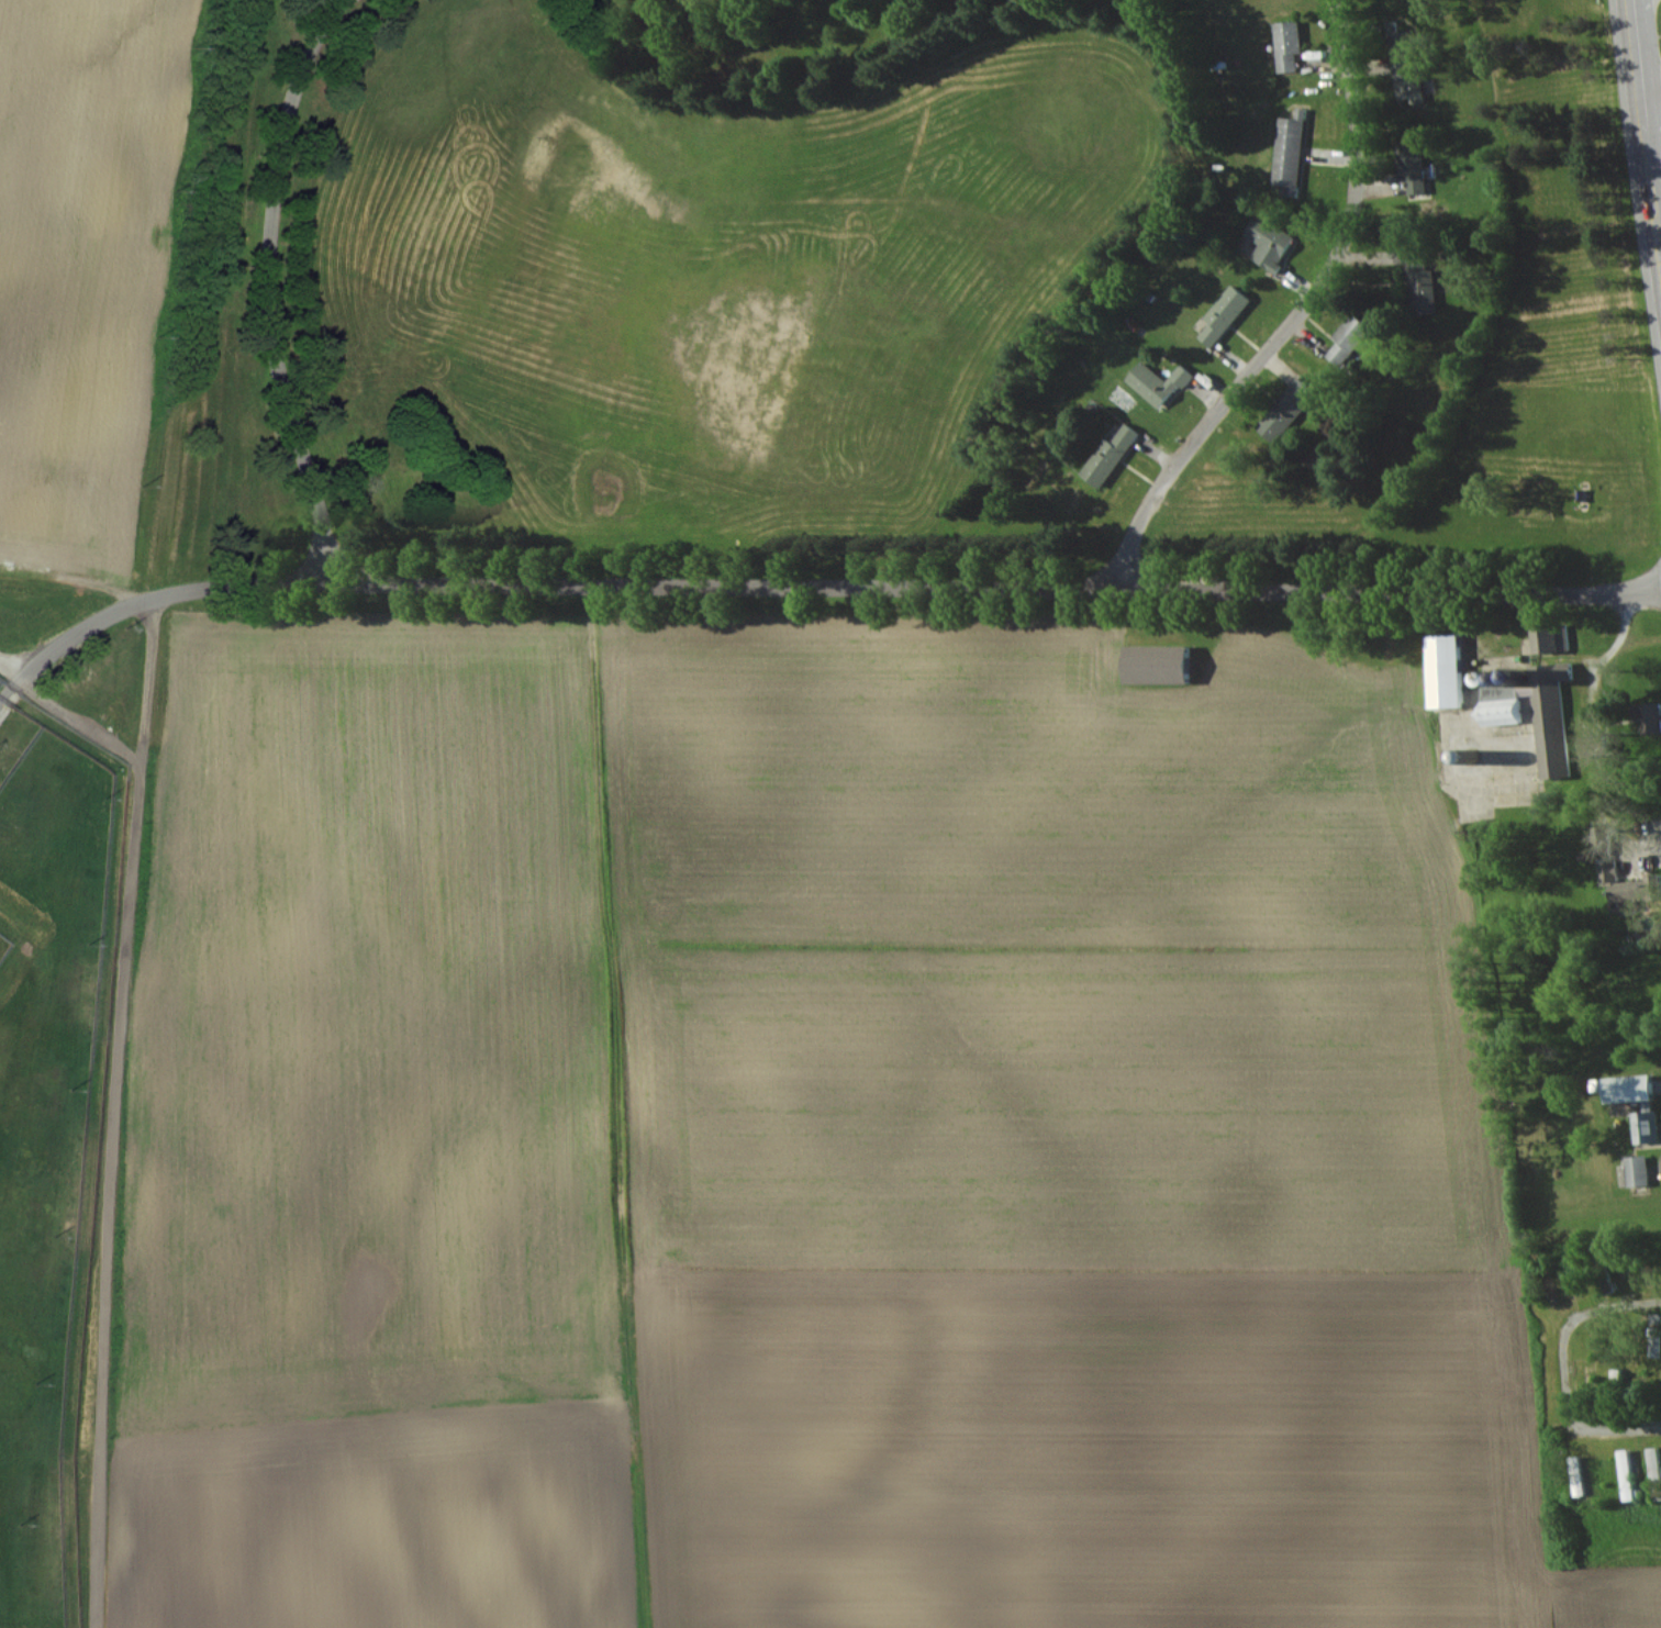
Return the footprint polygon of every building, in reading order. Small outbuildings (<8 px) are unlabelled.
[(1402,103),(1428,100),(1419,29),(1403,31),(1402,23),(1392,24),(1402,103)] [(1303,189),(1310,115),(1300,114),(1299,120),(1283,118),(1278,187),(1303,189)] [(1334,332),(1342,346),(1332,352),(1337,362),(1377,340),(1364,316),(1334,332)] [(1321,394),(1302,377),(1263,424),(1283,440),(1321,394)] [(1464,635),(1431,636),(1432,709),(1455,708),(1455,693),(1465,693),(1464,635)] [(1196,685),(1197,647),(1134,646),(1134,659),(1132,659),(1131,684),(1196,685)] [(1529,698),(1519,698),(1519,688),(1485,688),(1486,725),(1529,725),(1529,698)] [(1655,1501),(1660,1500),(1660,1448),(1652,1449),(1655,1501)] [(1622,1451),(1628,1501),(1638,1500),(1633,1450),(1622,1451)]
